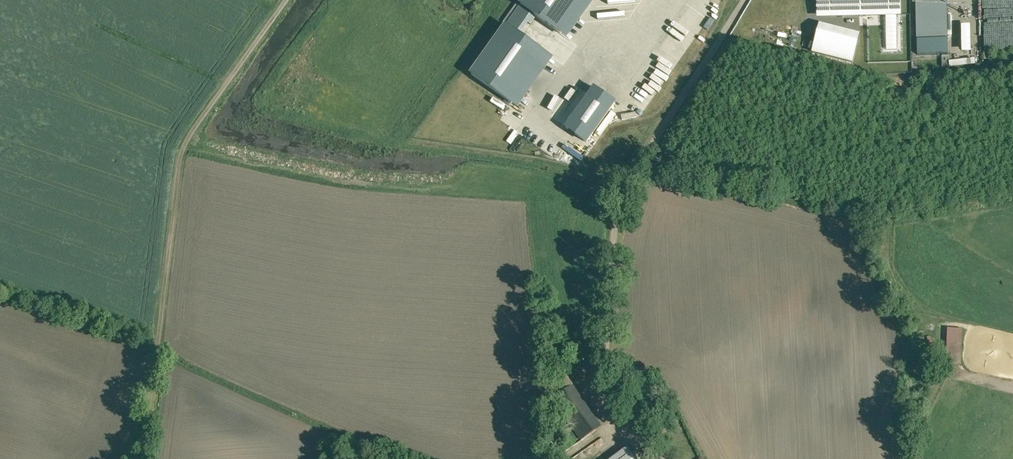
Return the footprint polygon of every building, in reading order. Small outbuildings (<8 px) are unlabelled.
[(517,2),(565,36),(590,0),(518,0),(517,2)] [(817,17),(884,15),(895,15),(901,15),(901,0),(817,0),(817,17)] [(917,37),(948,37),(947,0),(916,0),(917,37)] [(984,50),(1012,48),(1012,22),(1002,23),(1002,16),(1009,16),(1009,13),(982,14),(984,50)] [(884,15),(885,49),(896,49),(895,15),(884,15)] [(551,55),(503,21),(468,71),(516,105),(551,55)] [(818,31),(857,42),(859,34),(820,24),(818,31)] [(959,25),(960,52),(970,52),(969,25),(959,25)] [(813,52),(852,62),(857,42),(818,31),(813,52)] [(946,39),(915,40),(915,55),(946,54),(946,39)] [(625,61),(617,65),(619,69),(615,71),(619,79),(630,73),(625,61)] [(592,84),(562,125),(585,141),(615,100),(592,84)] [(508,126),(514,130),(530,108),(524,104),(508,126)] [(546,115),(550,119),(560,108),(555,105),(546,115)] [(962,328),(947,328),(947,363),(961,364),(962,328)] [(566,345),(555,348),(557,354),(559,353),(567,351),(566,345)] [(566,352),(559,353),(561,366),(568,364),(566,352)] [(567,377),(548,390),(553,399),(568,389),(573,385),(567,377)] [(597,430),(568,389),(553,399),(582,440),(597,430)] [(612,458),(636,458),(628,447),(612,458)]
